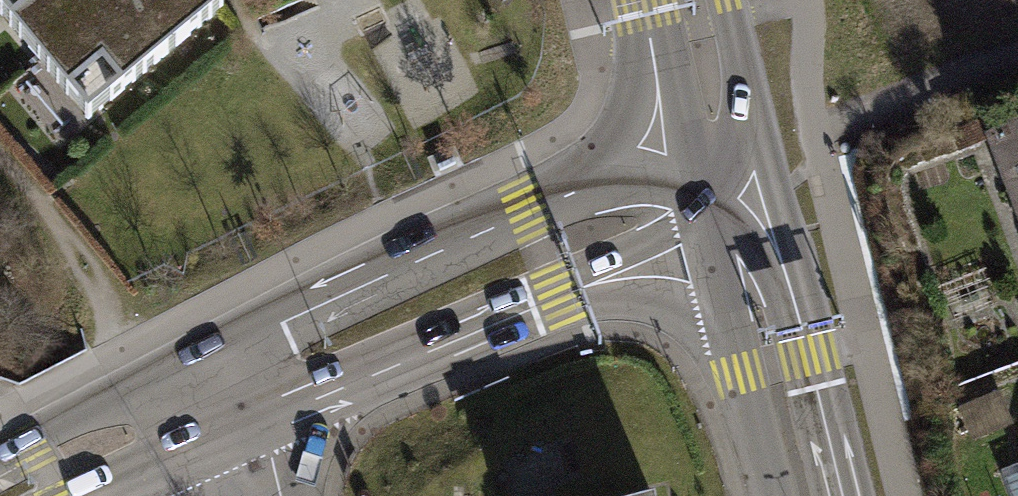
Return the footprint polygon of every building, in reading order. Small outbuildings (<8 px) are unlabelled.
[(88,123),(225,6),(220,0),(0,0),(0,21),(88,123)] [(992,137),(1017,203),(1017,127),(992,137)]
